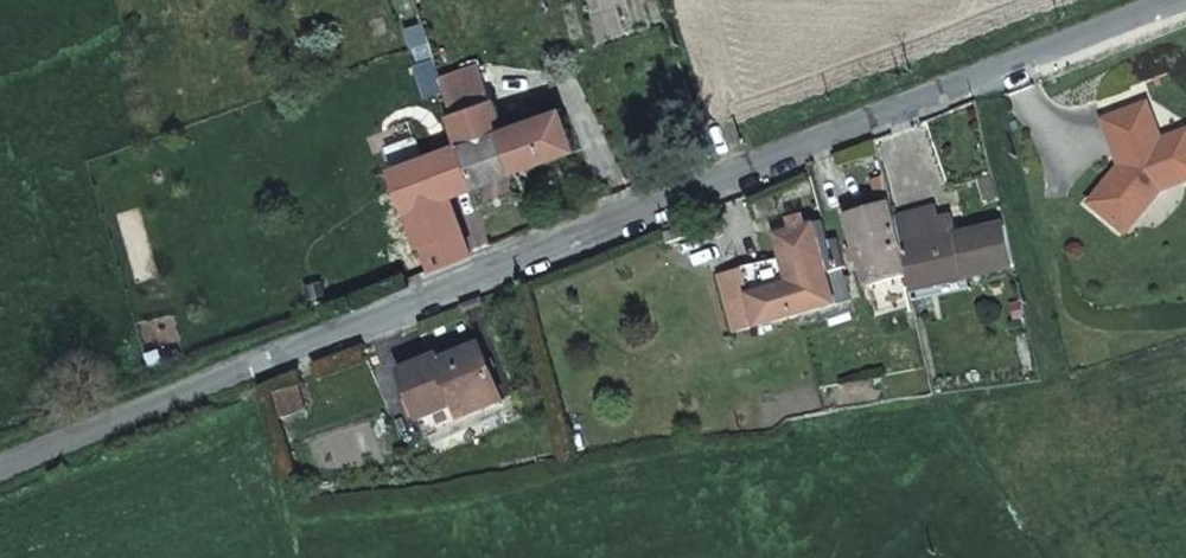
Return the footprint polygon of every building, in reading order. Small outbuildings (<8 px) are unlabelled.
[(575,2),(563,6),(573,39),(586,35),(575,2)] [(471,64),(438,78),(447,109),(484,96),(471,64)] [(1098,110),(1114,149),(1117,148),(1120,155),(1117,156),(1120,164),(1107,169),(1087,194),(1117,218),(1143,185),(1151,190),(1159,180),(1185,169),(1185,121),(1185,118),(1157,129),(1142,92),(1098,110)] [(484,96),(447,109),(446,110),(458,143),(497,127),(494,121),(484,96)] [(494,121),(497,127),(513,167),(569,145),(555,106),(505,127),(501,118),(494,121)] [(389,169),(404,208),(444,193),(513,167),(497,127),(458,143),(389,169)] [(417,131),(386,138),(389,153),(421,145),(417,131)] [(1143,185),(1117,218),(1124,224),(1151,190),(1143,185)] [(417,242),(422,240),(456,226),(444,193),(404,208),(417,242)] [(909,285),(1010,261),(1001,220),(953,230),(947,207),(935,210),(932,199),(891,209),(909,285)] [(870,311),(913,300),(909,285),(891,209),(889,203),(848,213),(870,311)] [(756,321),(847,296),(834,234),(826,234),(823,220),(823,219),(775,231),(781,255),(741,265),(756,321)] [(422,240),(432,266),(466,252),(456,226),(422,240)] [(440,357),(402,370),(424,430),(503,402),(483,348),(441,363),(440,357)] [(284,415),(312,412),(308,385),(281,388),(284,415)]
